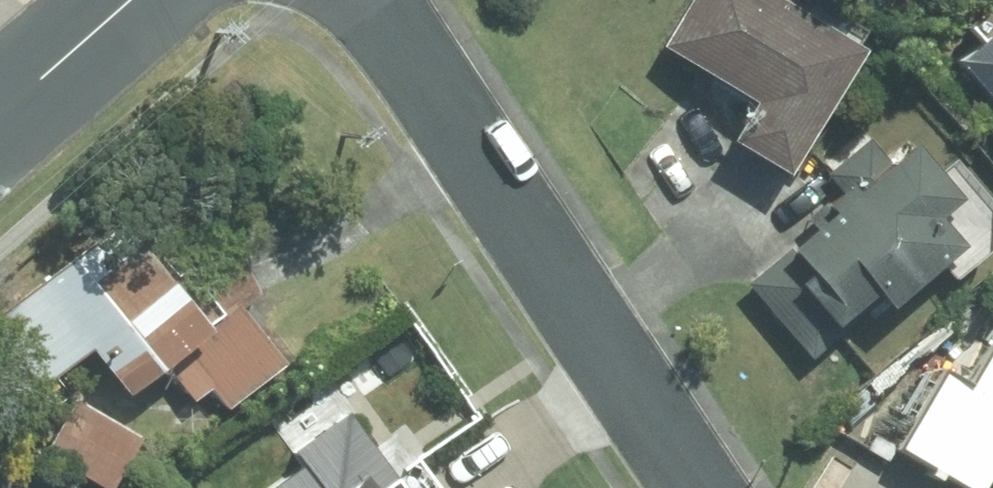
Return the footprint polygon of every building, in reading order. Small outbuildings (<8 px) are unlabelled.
[(842,53),(754,0),(676,0),(645,51),(735,104),(712,142),(767,176),(842,53)] [(953,61),(992,108),(992,27),(953,61)] [(882,76),(862,63),(846,90),(866,102),(882,76)] [(868,312),(942,250),(916,220),(937,202),(893,148),(877,161),(861,140),(818,176),(830,190),(808,207),(815,215),(768,254),(771,259),(738,286),(800,361),(865,308),(868,312)] [(255,288),(229,235),(173,280),(124,220),(0,320),(0,375),(19,399),(90,342),(133,395),(165,369),(192,402),(266,343),(234,303),(255,288)] [(951,386),(923,370),(877,451),(943,487),(971,487),(985,463),(992,468),(992,313),(951,386)] [(152,438),(83,398),(51,454),(110,487),(123,487),(152,438)] [(270,487),(402,487),(358,426),(270,487)]
